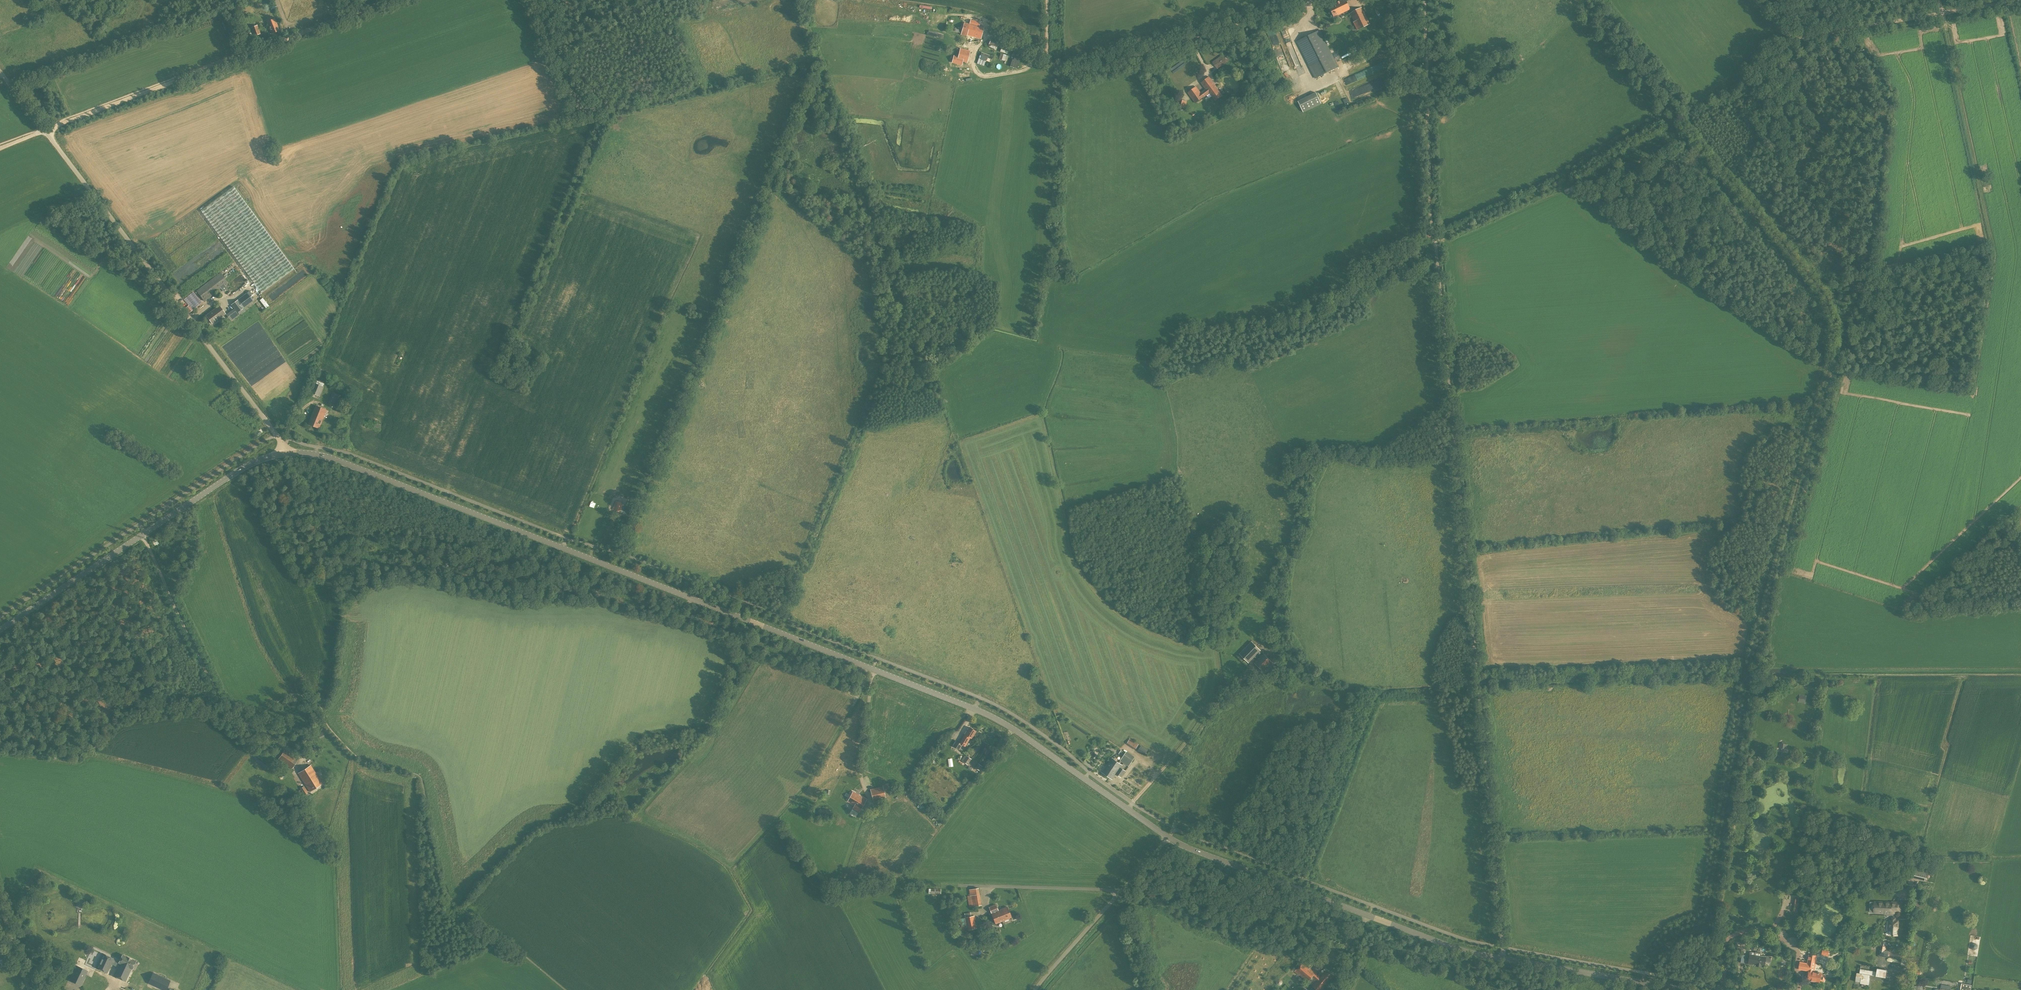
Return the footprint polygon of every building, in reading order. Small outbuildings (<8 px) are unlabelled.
[(1334,17),(1350,9),(1346,0),(1342,0),(1329,6),(1334,17)] [(1350,13),(1353,19),(1354,21),(1353,22),(1357,30),(1369,24),(1362,8),(1350,13)] [(278,26),(275,18),(266,22),(270,31),(271,31),(271,34),(279,31),(277,26),(278,26)] [(965,42),(974,45),(976,38),(981,39),(984,28),(977,26),(978,21),(970,19),(969,24),(964,22),(961,35),(967,36),(965,42)] [(260,34),(257,25),(250,28),(254,36),(260,34)] [(1338,67),(1333,55),(1320,30),(1297,41),(1309,66),(1315,77),(1338,67)] [(987,48),(995,51),(999,41),(991,38),(987,48)] [(957,59),(967,62),(970,51),(960,48),(957,59)] [(983,53),(979,63),(985,65),(986,61),(988,61),(990,55),(983,53)] [(1225,53),(1213,62),(1217,69),(1229,60),(1225,53)] [(1020,68),(1022,58),(1014,56),(1011,66),(1020,68)] [(1179,63),(1171,68),(1174,72),(1187,64),(1185,62),(1180,65),(1179,63)] [(1345,77),(1347,84),(1374,73),(1371,67),(1345,77)] [(1187,93),(1195,103),(1203,98),(1209,93),(1215,101),(1222,96),(1216,88),(1217,87),(1209,77),(1201,83),(1205,89),(1200,93),(1196,86),(1187,93)] [(1301,111),(1320,105),(1316,93),(1297,99),(1301,111)] [(1176,107),(1177,107),(1176,110),(1184,112),(1185,108),(1187,101),(1178,99),(1176,107)] [(201,210),(231,252),(253,281),(261,293),(294,269),(285,257),(263,228),(233,187),(201,210)] [(196,291),(204,301),(208,299),(221,288),(223,291),(227,288),(225,285),(228,283),(220,273),(196,291)] [(237,287),(248,281),(243,273),(232,279),(237,287)] [(252,294),(250,291),(247,292),(237,300),(231,305),(239,315),(246,310),(244,308),(254,300),(250,296),(252,294)] [(260,300),(266,308),(270,306),(264,297),(260,300)] [(191,312),(200,304),(196,299),(187,307),(191,312)] [(206,316),(212,324),(225,314),(219,306),(206,316)] [(225,316),(230,322),(237,316),(233,310),(225,316)] [(315,380),(310,392),(320,397),(321,394),(322,394),(325,387),(323,386),(325,384),(323,383),(324,382),(318,380),(318,381),(315,380)] [(328,404),(334,406),(337,399),(339,400),(341,395),(337,394),(338,391),(334,389),(333,392),(332,392),(331,394),(331,395),(328,404)] [(327,410),(316,406),(309,424),(319,428),(327,410)] [(614,506),(612,509),(620,512),(623,503),(616,500),(614,506)] [(1257,654),(1260,650),(1251,642),(1240,654),(1248,662),(1253,657),(1255,660),(1259,656),(1257,654)] [(1254,663),(1263,671),(1272,662),(1263,654),(1254,663)] [(1282,668),(1280,664),(1270,671),(1273,675),(1282,668)] [(1806,696),(1798,694),(1797,702),(1805,704),(1806,696)] [(1074,724),(1073,725),(1087,734),(1088,733),(1074,724)] [(969,727),(965,734),(960,743),(956,740),(953,746),(959,750),(962,745),(965,746),(969,739),(971,740),(976,731),(969,727)] [(1126,744),(1135,750),(1139,744),(1130,738),(1126,744)] [(1137,751),(1144,756),(1148,750),(1141,745),(1137,751)] [(284,750),(278,759),(292,768),(298,760),(284,750)] [(1121,761),(1128,766),(1134,758),(1135,757),(1127,751),(1126,753),(1123,756),(1120,761),(1121,761)] [(962,761),(968,765),(971,759),(966,756),(962,761)] [(1102,772),(1110,777),(1120,763),(1112,758),(1102,772)] [(1120,763),(1110,777),(1112,779),(1116,774),(1121,777),(1125,771),(1120,767),(1122,765),(1120,763)] [(322,784),(310,765),(298,773),(310,791),(322,784)] [(1831,781),(1829,777),(1826,779),(1828,783),(1827,784),(1830,787),(1835,784),(1833,780),(1831,781)] [(882,785),(883,786),(870,789),(871,793),(873,802),(886,799),(884,791),(889,790),(889,789),(888,784),(882,785)] [(304,786),(300,788),(304,795),(308,793),(304,786)] [(857,794),(853,791),(847,801),(861,809),(867,799),(857,794)] [(1907,876),(1925,881),(1927,871),(1930,863),(1912,858),(1910,867),(1907,876)] [(969,907),(973,906),(976,906),(977,909),(981,908),(981,905),(978,888),(969,890),(970,896),(967,896),(969,907)] [(1885,913),(1896,914),(1896,910),(1901,910),(1902,902),(1894,902),(1875,902),(1874,912),(1885,913)] [(1007,907),(998,910),(996,905),(989,908),(995,924),(1011,917),(1007,907)] [(959,918),(962,931),(977,928),(976,925),(974,919),(975,918),(974,915),(971,916),(970,912),(964,913),(965,917),(959,918)] [(1890,920),(1889,930),(1898,930),(1899,920),(1895,920),(1896,918),(1892,918),(1892,920),(1890,920)] [(970,938),(973,943),(979,940),(977,935),(970,938)] [(1884,950),(1885,946),(1881,946),(1880,954),(1888,955),(1888,951),(1884,950)] [(117,966),(119,963),(118,963),(119,961),(102,953),(95,967),(107,972),(111,964),(117,966)] [(136,961),(122,954),(119,961),(118,963),(131,968),(132,969),(136,961)] [(1808,963),(1800,962),(1799,969),(1808,970),(1808,974),(1809,974),(1808,979),(1820,982),(1820,981),(1825,982),(1826,975),(1821,974),(1821,973),(1812,971),(1813,970),(1814,970),(1817,956),(1809,954),(1808,963)] [(1764,965),(1765,957),(1750,955),(1748,964),(1751,964),(1752,963),(1756,964),(1756,965),(1761,966),(1761,965),(1764,965)] [(1316,985),(1316,984),(1319,980),(1319,979),(1320,977),(1309,968),(1309,969),(1306,967),(1307,966),(1302,962),(1295,971),(1299,975),(1300,974),(1302,976),(1302,977),(1307,982),(1308,981),(1312,985),(1312,986),(1313,986),(1310,989),(1312,989),(1316,985)] [(131,968),(119,963),(117,966),(113,975),(125,981),(131,968)] [(80,985),(88,970),(77,965),(70,980),(80,985)] [(1877,971),(1860,969),(1860,973),(1857,973),(1856,977),(1861,978),(1860,983),(1869,985),(1870,978),(1869,978),(1869,975),(1886,977),(1887,970),(1877,968),(1877,971)] [(1312,989),(1313,989),(1315,988),(1317,989),(1322,989),(1328,983),(1327,983),(1332,977),(1325,971),(1320,977),(1319,979),(1319,980),(1316,984),(1316,985),(1312,989)] [(152,985),(155,986),(163,989),(166,989),(170,981),(152,972),(147,983),(152,985)]
